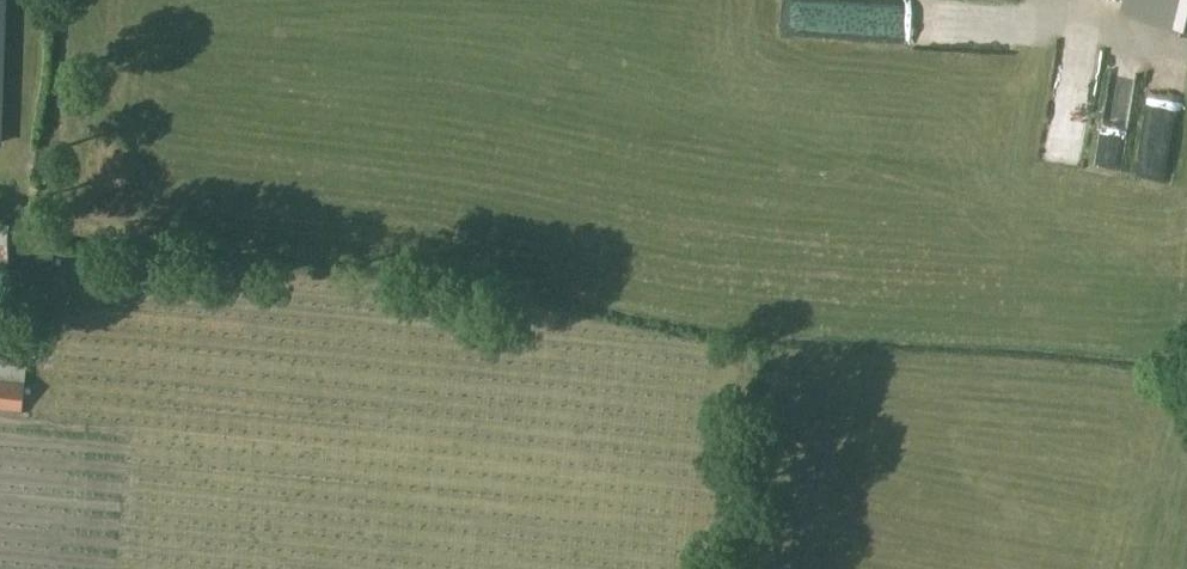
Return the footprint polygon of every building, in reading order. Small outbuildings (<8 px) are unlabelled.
[(1186,27),(1186,0),(1124,0),(1122,12),(1186,27)] [(20,416),(24,374),(0,372),(0,414),(20,416)]
